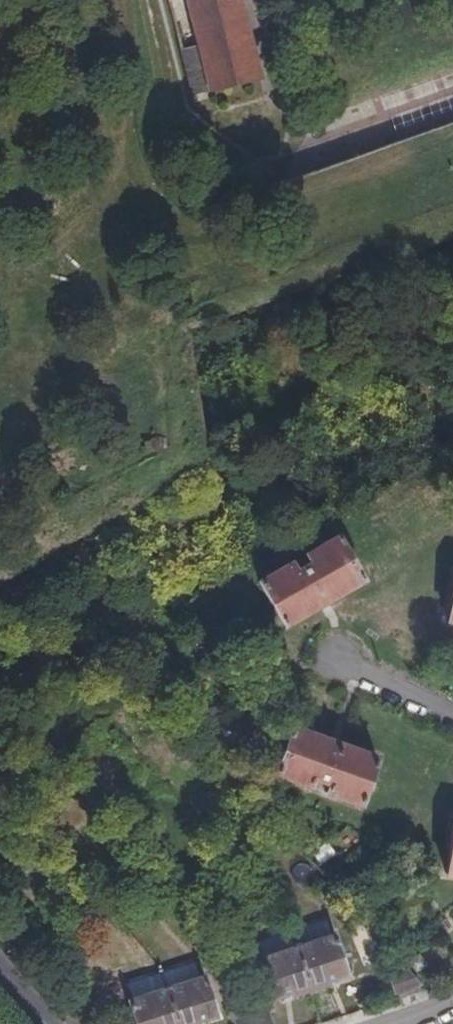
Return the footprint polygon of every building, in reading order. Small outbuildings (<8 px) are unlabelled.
[(241,0),(188,0),(199,43),(184,47),(196,92),(210,88),(210,90),(261,77),(241,0)] [(286,623),(365,580),(340,536),(307,555),(311,561),(296,570),(292,563),(261,581),(286,623)] [(276,773),(310,785),(314,777),(330,783),(327,791),(362,804),(379,756),(294,726),(276,773)] [(326,842),(309,853),(318,866),(334,854),(326,842)] [(349,973),(336,934),(262,957),(274,997),(292,991),(293,994),(330,982),(329,979),(349,973)] [(407,965),(384,977),(395,1001),(419,989),(407,965)] [(207,975),(133,999),(140,1023),(198,1023),(201,1023),(200,1020),(219,1014),(207,975)] [(266,1012),(233,1021),(234,1023),(269,1023),(266,1012)]
